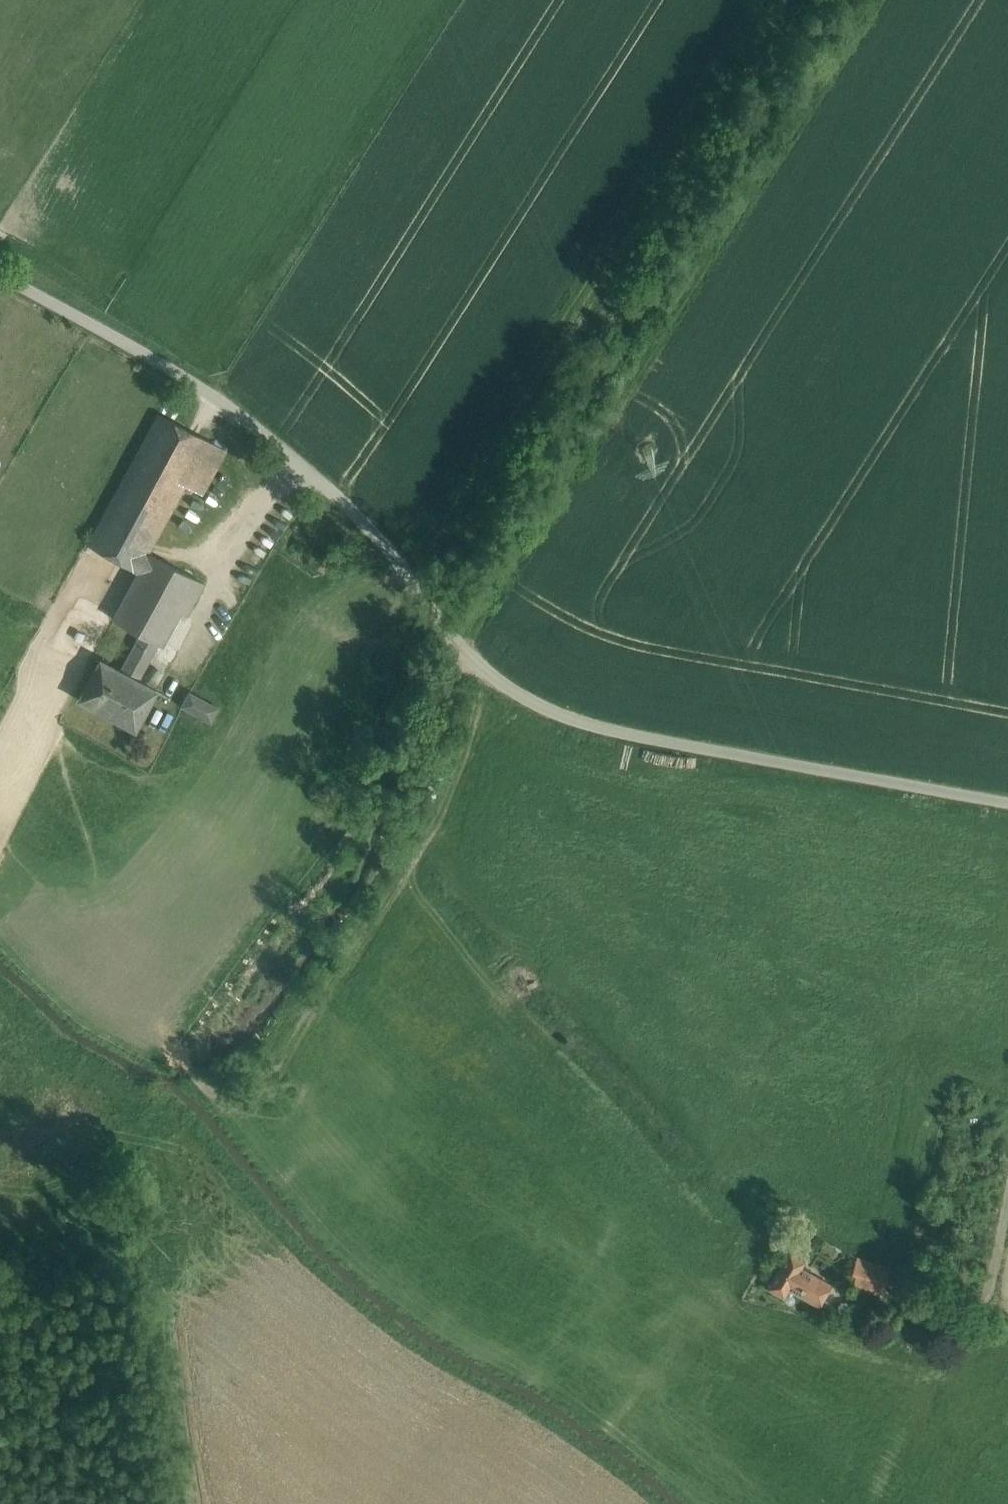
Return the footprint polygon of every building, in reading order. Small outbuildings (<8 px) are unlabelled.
[(158,413),(87,544),(138,571),(148,553),(185,485),(209,440),(158,413)] [(209,440),(185,485),(203,494),(227,450),(209,440)] [(204,582),(150,553),(150,554),(148,553),(138,571),(140,572),(132,585),(180,612),(186,615),(204,582)] [(180,612),(132,585),(114,619),(159,644),(162,645),(180,612)] [(120,670),(100,659),(79,698),(135,729),(157,690),(139,680),(159,644),(140,633),(120,670)] [(219,707),(189,691),(182,705),(211,721),(219,707)] [(804,1260),(790,1251),(769,1286),(784,1295),(788,1288),(819,1305),(831,1284),(801,1267),(804,1260)] [(890,1266),(857,1257),(849,1285),(882,1294),(890,1266)]
